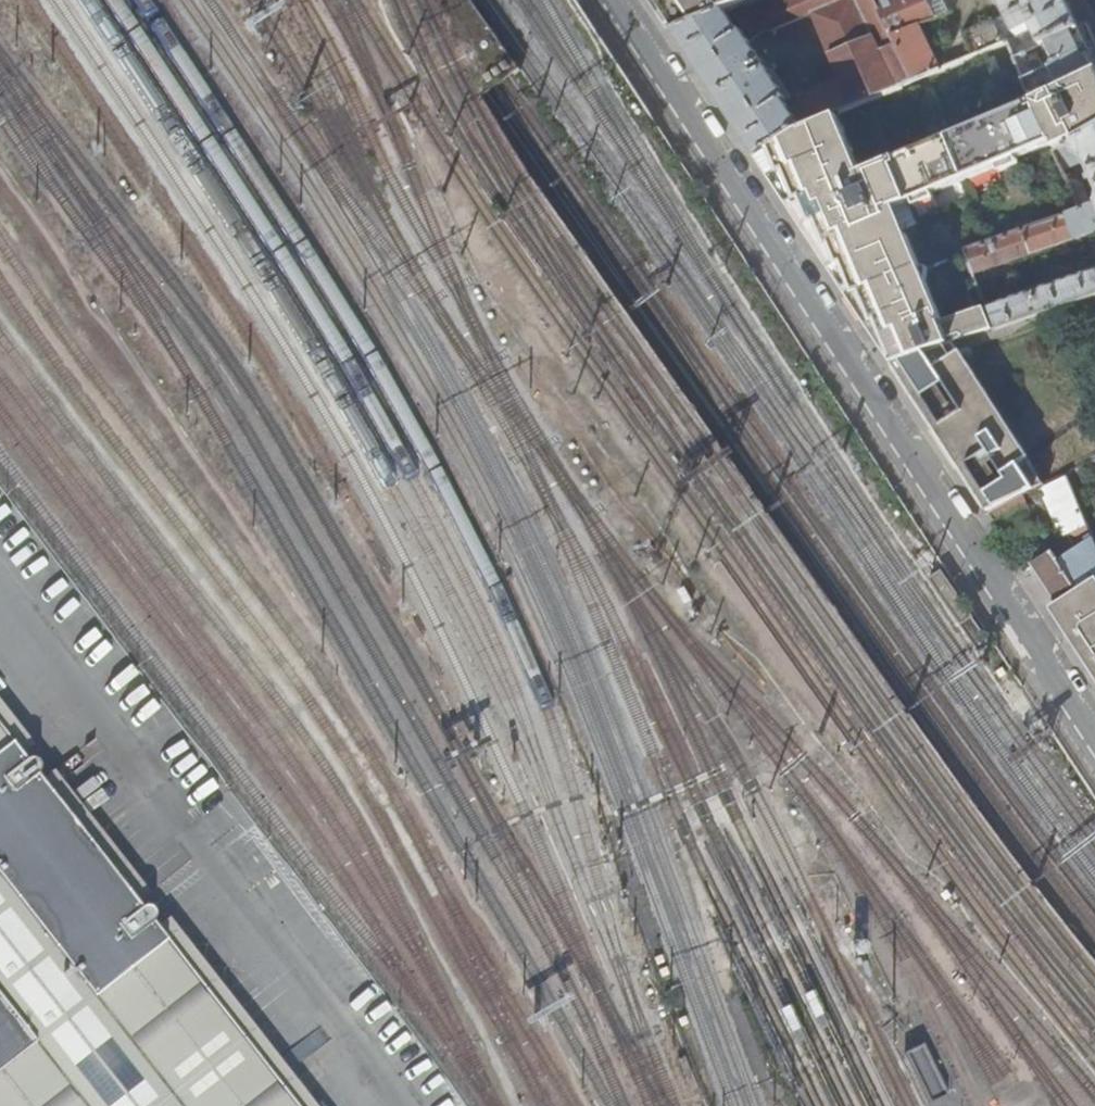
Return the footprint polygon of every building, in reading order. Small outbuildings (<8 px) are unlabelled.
[(748,0),(653,0),(665,18),(675,33),(726,12),(742,6),(749,2),(748,0)] [(749,2),(742,6),(760,34),(812,13),(839,80),(797,97),(802,109),(793,114),(786,103),(788,102),(744,34),(741,35),(726,12),(675,33),(722,104),(757,158),(806,127),(836,115),(913,82),(873,0),(755,0),(749,2)] [(913,82),(940,70),(919,26),(952,11),(947,0),(873,0),(913,82)] [(1007,16),(1000,19),(1004,29),(1011,25),(1017,36),(1007,41),(1007,42),(1014,59),(1080,28),(1068,3),(1066,0),(999,0),(1007,16)] [(948,58),(947,67),(1003,44),(992,20),(963,32),(962,31),(960,32),(962,37),(952,43),(948,58)] [(1014,59),(1028,93),(1030,96),(1034,97),(1035,98),(1040,96),(1040,98),(1094,72),(1094,40),(1093,35),(1088,25),(1080,28),(1014,59)] [(1035,98),(1034,103),(861,173),(836,115),(806,127),(757,158),(777,189),(807,235),(846,294),(874,337),(892,365),(956,344),(999,330),(990,308),(990,307),(947,322),(928,281),(930,267),(922,268),(895,209),(1051,144),(1055,153),(1094,133),(1094,72),(1040,98),(1040,96),(1035,98)] [(1055,153),(1054,154),(1064,175),(1086,164),(1090,174),(1084,177),(1086,182),(1093,179),(1094,183),(1094,133),(1055,153)] [(1069,187),(1081,212),(1094,208),(1084,185),(1078,183),(1069,187)] [(1094,208),(1081,212),(967,251),(977,276),(1094,235),(1094,208)] [(1094,298),(1094,273),(990,308),(999,330),(1038,317),(1078,304),(1094,298)] [(980,284),(984,294),(989,293),(985,282),(980,284)] [(1078,304),(1094,340),(1094,298),(1078,304)] [(1038,317),(999,330),(956,344),(892,365),(912,396),(967,480),(990,516),(1047,488),(1070,477),(1069,475),(1094,464),(1094,406),(1038,317)] [(1069,475),(1070,477),(1094,539),(1094,464),(1069,475)] [(1070,477),(1047,488),(990,516),(1003,535),(1010,546),(1044,530),(1046,534),(1060,528),(1073,553),(1060,561),(1055,552),(1032,567),(1044,585),(1057,606),(1094,582),(1094,539),(1070,477)] [(928,579),(961,626),(974,618),(941,571),(928,579)] [(1057,606),(1052,610),(1072,640),(1094,676),(1094,582),(1057,606)] [(0,735),(0,1105),(294,1105),(219,1011),(209,999),(151,925),(150,914),(140,911),(34,778),(34,767),(23,764),(0,735)] [(45,769),(34,778),(140,911),(150,902),(45,769)] [(160,917),(151,925),(209,999),(219,992),(160,917)] [(294,1105),(309,1105),(228,1003),(219,1011),(294,1105)] [(916,1041),(895,1052),(921,1105),(943,1095),(916,1041)]
